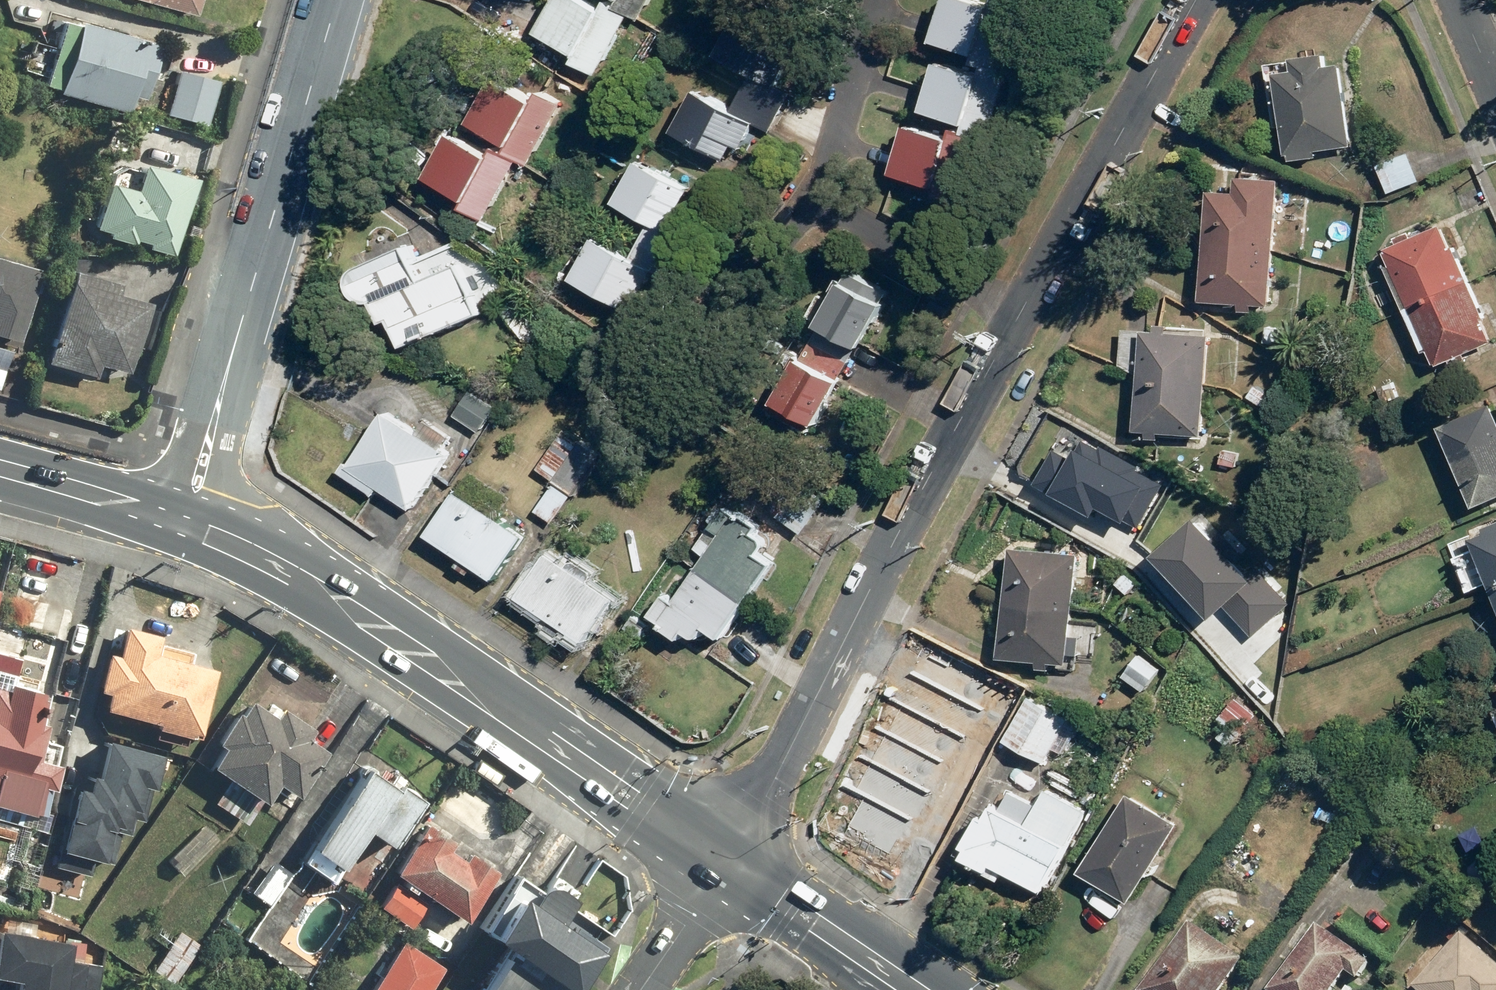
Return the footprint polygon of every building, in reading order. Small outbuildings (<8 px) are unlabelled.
[(199,16),(203,0),(139,0),(199,16)] [(623,6),(612,0),(607,8),(593,0),(560,0),(542,31),(583,54),(578,63),(600,76),(634,16),(642,21),(654,0),(626,0),(623,6)] [(979,0),(947,0),(935,40),(978,54),(976,62),(986,66),(984,74),(942,61),(926,110),(969,123),(967,130),(956,126),(953,137),(911,124),(895,174),(940,188),(936,200),(962,208),(984,139),(991,142),(1013,74),(1002,71),(1023,3),(1012,0),(996,0),(994,5),(979,0)] [(757,74),(737,109),(702,89),(679,130),(729,158),(737,144),(744,148),(758,124),(773,132),(794,94),(780,86),(795,60),(788,56),(797,40),(745,11),(721,54),(757,74)] [(145,99),(160,45),(78,22),(77,25),(63,21),(45,85),(59,89),(58,93),(129,112),(133,96),(145,99)] [(1295,69),(1278,71),(1290,153),(1353,143),(1341,62),(1329,64),(1327,52),(1294,57),(1295,69)] [(222,81),(179,70),(168,116),(211,126),(222,81)] [(544,91),(540,99),(500,76),(474,121),(516,145),(513,151),(501,144),(496,153),(457,131),(431,176),(471,199),(465,208),(487,220),(522,161),(531,166),(567,104),(544,91)] [(1410,153),(1382,163),(1389,184),(1418,174),(1410,153)] [(657,222),(638,258),(600,237),(577,278),(626,305),(635,289),(643,293),(656,271),(671,279),(692,242),(678,234),(692,208),(685,204),(694,188),(643,159),(619,201),(657,222)] [(135,190),(108,182),(95,229),(108,232),(107,237),(134,245),(135,239),(148,243),(147,248),(172,255),(194,179),(142,164),(135,190)] [(1211,190),(1204,299),(1273,303),(1281,179),(1239,177),(1238,191),(1211,190)] [(1443,221),(1387,245),(1438,364),(1493,341),(1443,221)] [(404,345),(484,314),(464,265),(426,280),(413,246),(363,266),(357,271),(353,280),(355,288),(360,295),(366,300),(377,301),(387,326),(395,323),(404,345)] [(41,269),(0,257),(0,336),(20,342),(41,269)] [(891,291),(848,266),(829,297),(822,293),(810,314),(825,323),(805,358),(789,348),(776,370),(788,377),(776,397),(820,423),(845,380),(842,378),(861,345),(864,347),(889,303),(885,301),(891,291)] [(112,281),(68,268),(41,362),(94,377),(98,363),(126,371),(145,302),(109,292),(112,281)] [(1140,377),(1137,429),(1205,433),(1211,333),(1145,329),(1145,330),(1125,329),(1123,367),(1140,377)] [(456,414),(480,431),(498,405),(474,389),(456,414)] [(1442,420),(1477,505),(1495,497),(1495,409),(1492,399),(1442,420)] [(381,486),(414,509),(452,453),(389,410),(353,463),(349,460),(342,470),(376,493),(381,486)] [(539,466),(576,493),(603,453),(567,428),(539,466)] [(1094,531),(1094,538),(1153,543),(1160,466),(1101,460),(1098,490),(1080,488),(1076,529),(1094,531)] [(779,516),(803,532),(825,499),(775,466),(762,485),(788,502),(779,516)] [(537,510),(555,523),(573,496),(555,484),(537,510)] [(429,533),(496,579),(526,535),(459,489),(429,533)] [(710,626),(724,636),(774,562),(761,553),(765,545),(767,541),(764,537),(756,531),(761,523),(741,510),(739,513),(728,506),(715,526),(724,532),(717,542),(706,535),(698,547),(708,555),(677,600),(668,593),(654,613),(665,620),(663,623),(683,637),(688,630),(697,636),(701,636),(704,635),(710,626)] [(1475,536),(1495,588),(1495,522),(1487,525),(1489,530),(1475,536)] [(1013,546),(1002,656),(1068,663),(1079,552),(1013,546)] [(522,594),(587,639),(616,596),(551,552),(522,594)] [(130,631),(123,659),(113,657),(104,694),(112,697),(108,714),(202,738),(219,672),(160,657),(164,639),(130,631)] [(1140,654),(1126,675),(1147,689),(1161,668),(1140,654)] [(45,816),(51,790),(62,792),(68,768),(58,765),(35,760),(44,724),(36,722),(44,691),(12,683),(10,692),(0,689),(0,805),(45,816)] [(1030,695),(1006,738),(1046,761),(1070,717),(1030,695)] [(249,700),(239,715),(234,712),(214,742),(220,746),(207,766),(261,802),(273,783),(292,796),(323,750),(304,737),(310,728),(280,707),(274,717),(249,700)] [(911,759),(897,786),(956,818),(995,748),(951,724),(953,720),(931,707),(904,755),(911,759)] [(77,789),(60,867),(93,874),(96,860),(114,863),(120,834),(131,836),(135,820),(144,822),(151,789),(158,790),(165,757),(114,745),(105,783),(96,781),(94,793),(77,789)] [(394,788),(365,769),(302,862),(330,880),(364,830),(387,845),(419,798),(397,783),(394,788)] [(1012,790),(1002,808),(994,804),(989,815),(983,813),(967,843),(971,845),(966,854),(994,869),(997,863),(1046,889),(1088,809),(1048,788),(1039,804),(1012,790)] [(1130,792),(1083,870),(1132,900),(1179,822),(1130,792)] [(219,837),(203,822),(166,859),(182,875),(219,837)] [(451,840),(425,822),(390,872),(461,920),(495,870),(469,852),(463,861),(445,849),(451,840)] [(290,872),(273,860),(250,892),(267,903),(290,872)] [(612,935),(577,911),(582,902),(562,889),(555,890),(547,895),(524,882),(487,933),(508,947),(478,989),(573,989),(612,935)] [(391,885),(377,907),(408,926),(422,905),(391,885)] [(1145,989),(1225,989),(1246,958),(1191,922),(1145,989)] [(1349,971),(1363,979),(1375,961),(1319,924),(1275,989),(1337,989),(1349,971)] [(201,943),(181,928),(152,968),(172,982),(201,943)] [(5,933),(0,965),(0,977),(28,981),(26,989),(97,989),(101,967),(73,963),(76,944),(5,933)] [(1419,989),(1495,989),(1495,959),(1468,934),(1419,989)] [(402,940),(369,989),(428,989),(443,967),(402,940)]
